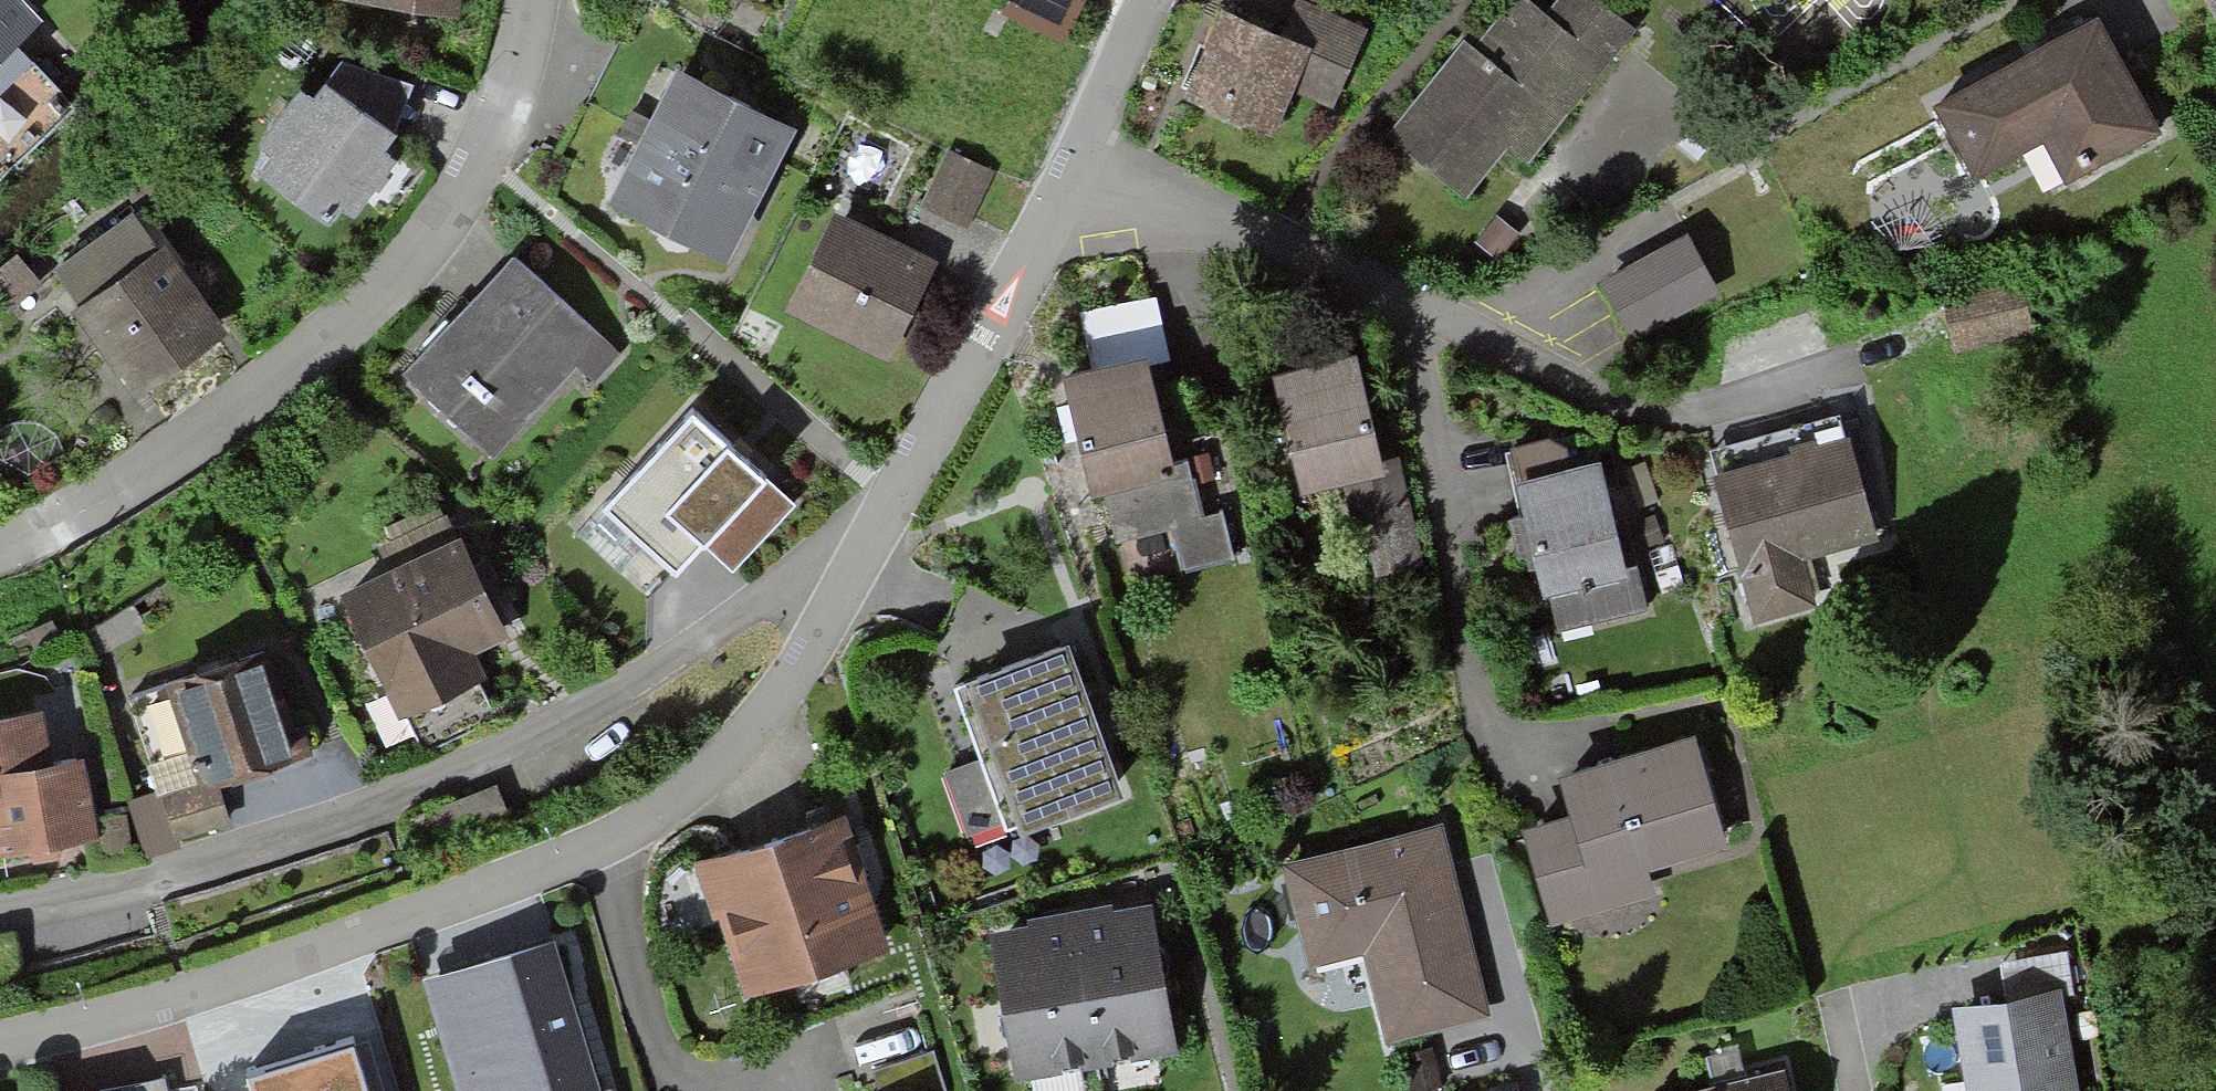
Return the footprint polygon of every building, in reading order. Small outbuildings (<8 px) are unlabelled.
[(43,22),(23,0),(0,0),(0,93),(31,64),(15,47),(43,22)] [(455,20),(459,0),(330,0),(455,20)] [(743,9),(747,0),(722,0),(743,9)] [(1057,26),(1068,0),(1004,0),(1003,4),(1057,26)] [(1536,165),(1638,32),(1597,0),(1561,0),(1548,16),(1528,0),(1514,0),(1401,147),(1473,202),(1514,148),(1536,165)] [(2215,15),(2215,0),(2208,0),(2215,15)] [(1292,90),(1332,107),(1363,33),(1290,1),(1276,33),(1239,18),(1218,8),(1179,98),(1272,138),(1292,90)] [(2066,180),(2157,136),(2105,29),(2079,42),(1939,110),(1976,184),(2050,148),(2066,180)] [(343,62),(325,84),(396,136),(412,89),(343,62)] [(620,196),(720,247),(763,163),(787,117),(687,66),(620,196)] [(259,178),(325,227),(338,210),(352,220),(396,161),(384,152),(396,136),(325,84),(313,101),(302,93),(262,147),(275,156),(259,178)] [(919,201),(960,222),(988,168),(947,147),(919,201)] [(789,298),(887,350),(937,257),(839,205),(789,298)] [(140,400),(229,334),(167,250),(159,256),(130,217),(60,270),(87,307),(76,315),(140,400)] [(1632,344),(1724,295),(1694,240),(1602,289),(1632,344)] [(481,449),(591,330),(504,251),(395,369),(481,449)] [(0,271),(0,288),(12,304),(40,283),(20,256),(0,271)] [(1100,357),(1173,343),(1163,294),(1090,308),(1100,357)] [(1306,505),(1388,484),(1366,400),(1355,356),(1273,377),(1306,505)] [(1179,564),(1229,553),(1218,507),(1198,512),(1187,461),(1167,465),(1144,362),(1063,380),(1089,497),(1102,494),(1112,536),(1169,523),(1179,564)] [(726,561),(790,496),(690,398),(600,489),(671,558),(696,532),(726,561)] [(1809,557),(1879,539),(1853,442),(1801,456),(1710,480),(1749,627),(1823,608),(1809,557)] [(1567,629),(1651,610),(1641,567),(1625,570),(1601,468),(1571,475),(1564,444),(1507,457),(1525,535),(1543,610),(1562,606),(1567,629)] [(471,654),(507,637),(479,577),(465,546),(344,602),(384,688),(393,683),(410,720),(485,685),(471,654)] [(1010,822),(1112,784),(1095,739),(1058,641),(950,682),(973,744),(938,757),(961,818),(1003,803),(1010,822)] [(289,756),(302,751),(265,649),(130,698),(166,800),(289,756)] [(110,844),(94,755),(56,762),(47,713),(0,721),(0,840),(2,840),(6,863),(110,844)] [(1544,896),(1726,836),(1692,735),(1603,765),(1565,777),(1576,809),(1521,827),(1544,896)] [(740,994),(885,944),(839,811),(694,861),(740,994)] [(1382,1041),(1484,1017),(1451,873),(1440,829),(1278,866),(1303,976),(1364,962),(1382,1041)] [(1016,1082),(1175,1056),(1152,913),(1095,923),(1051,930),(992,940),(1016,1082)] [(553,939),(425,976),(458,1090),(597,1090),(553,939)] [(2002,966),(2009,1000),(2060,991),(2061,996),(2074,993),(2067,954),(2002,966)] [(2060,991),(2009,1000),(1995,1002),(1952,1009),(1966,1090),(2076,1090),(2061,996),(2060,991)] [(249,1071),(255,1090),(369,1090),(353,1040),(249,1071)] [(1785,1074),(1716,1090),(1789,1090),(1785,1074)]
